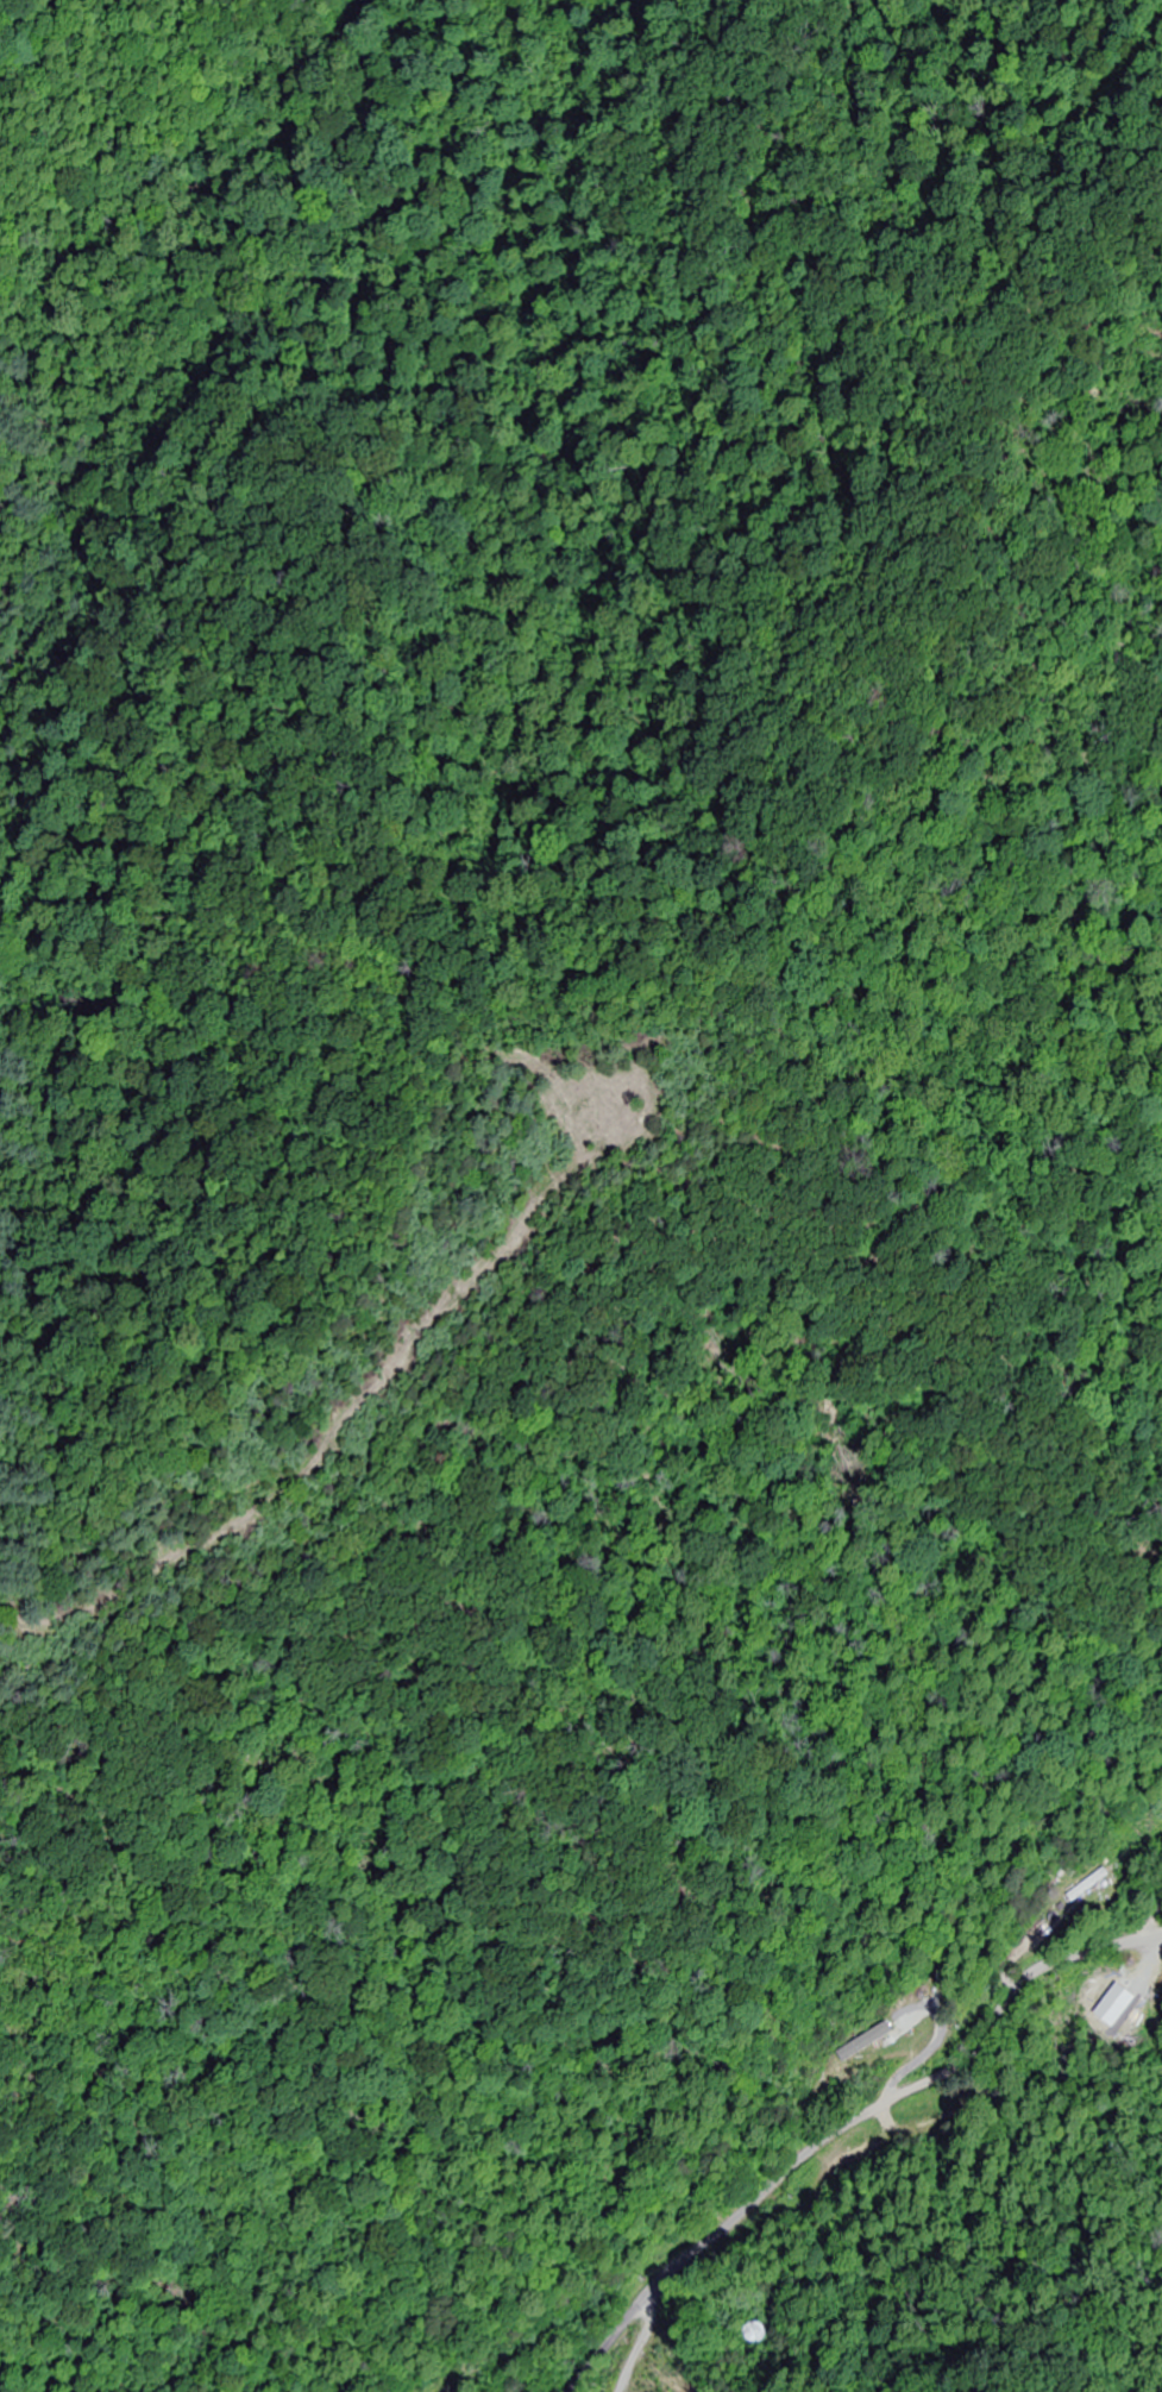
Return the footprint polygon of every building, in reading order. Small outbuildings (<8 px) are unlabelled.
[(1118,1876),(1111,1867),(1071,1896),(1078,1906),(1118,1876)] [(890,2050),(876,2030),(846,2052),(861,2072),(890,2050)] [(758,2347),(769,2330),(757,2322),(745,2338),(758,2347)]
